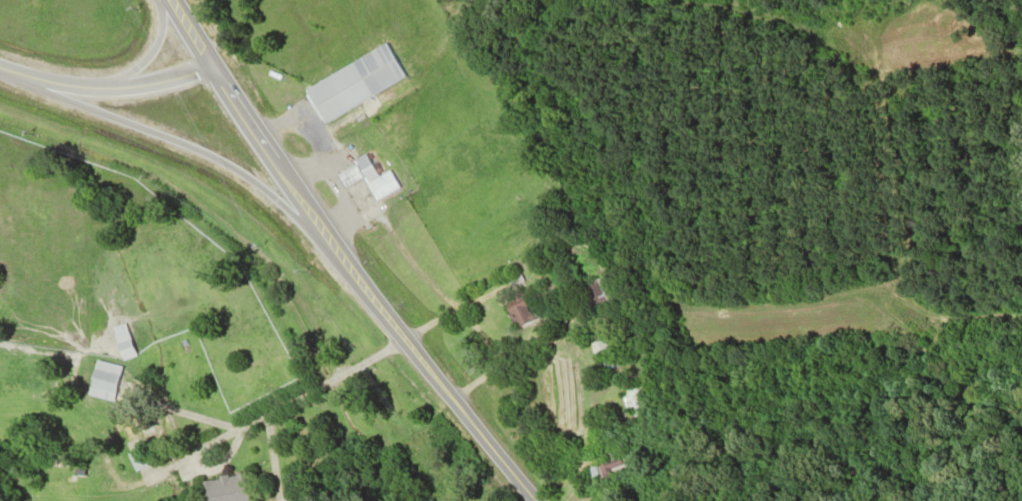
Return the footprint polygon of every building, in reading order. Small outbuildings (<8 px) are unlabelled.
[(403,80),(386,46),(303,87),(320,121),(403,80)] [(372,201),(397,189),(388,171),(375,177),(364,155),(350,161),(353,167),(336,175),(342,187),(361,178),(372,201)] [(579,286),(589,310),(611,301),(601,277),(579,286)] [(533,319),(520,293),(502,301),(515,328),(533,319)] [(109,327),(119,360),(132,356),(122,323),(109,327)] [(589,344),(593,357),(626,347),(622,334),(589,344)] [(85,396),(111,402),(119,366),(94,361),(85,396)] [(627,422),(646,418),(637,379),(618,383),(627,422)] [(127,455),(135,470),(145,465),(140,457),(139,458),(135,451),(127,455)] [(620,453),(584,469),(591,484),(627,467),(620,453)] [(245,472),(198,482),(202,500),(251,500),(245,472)]
